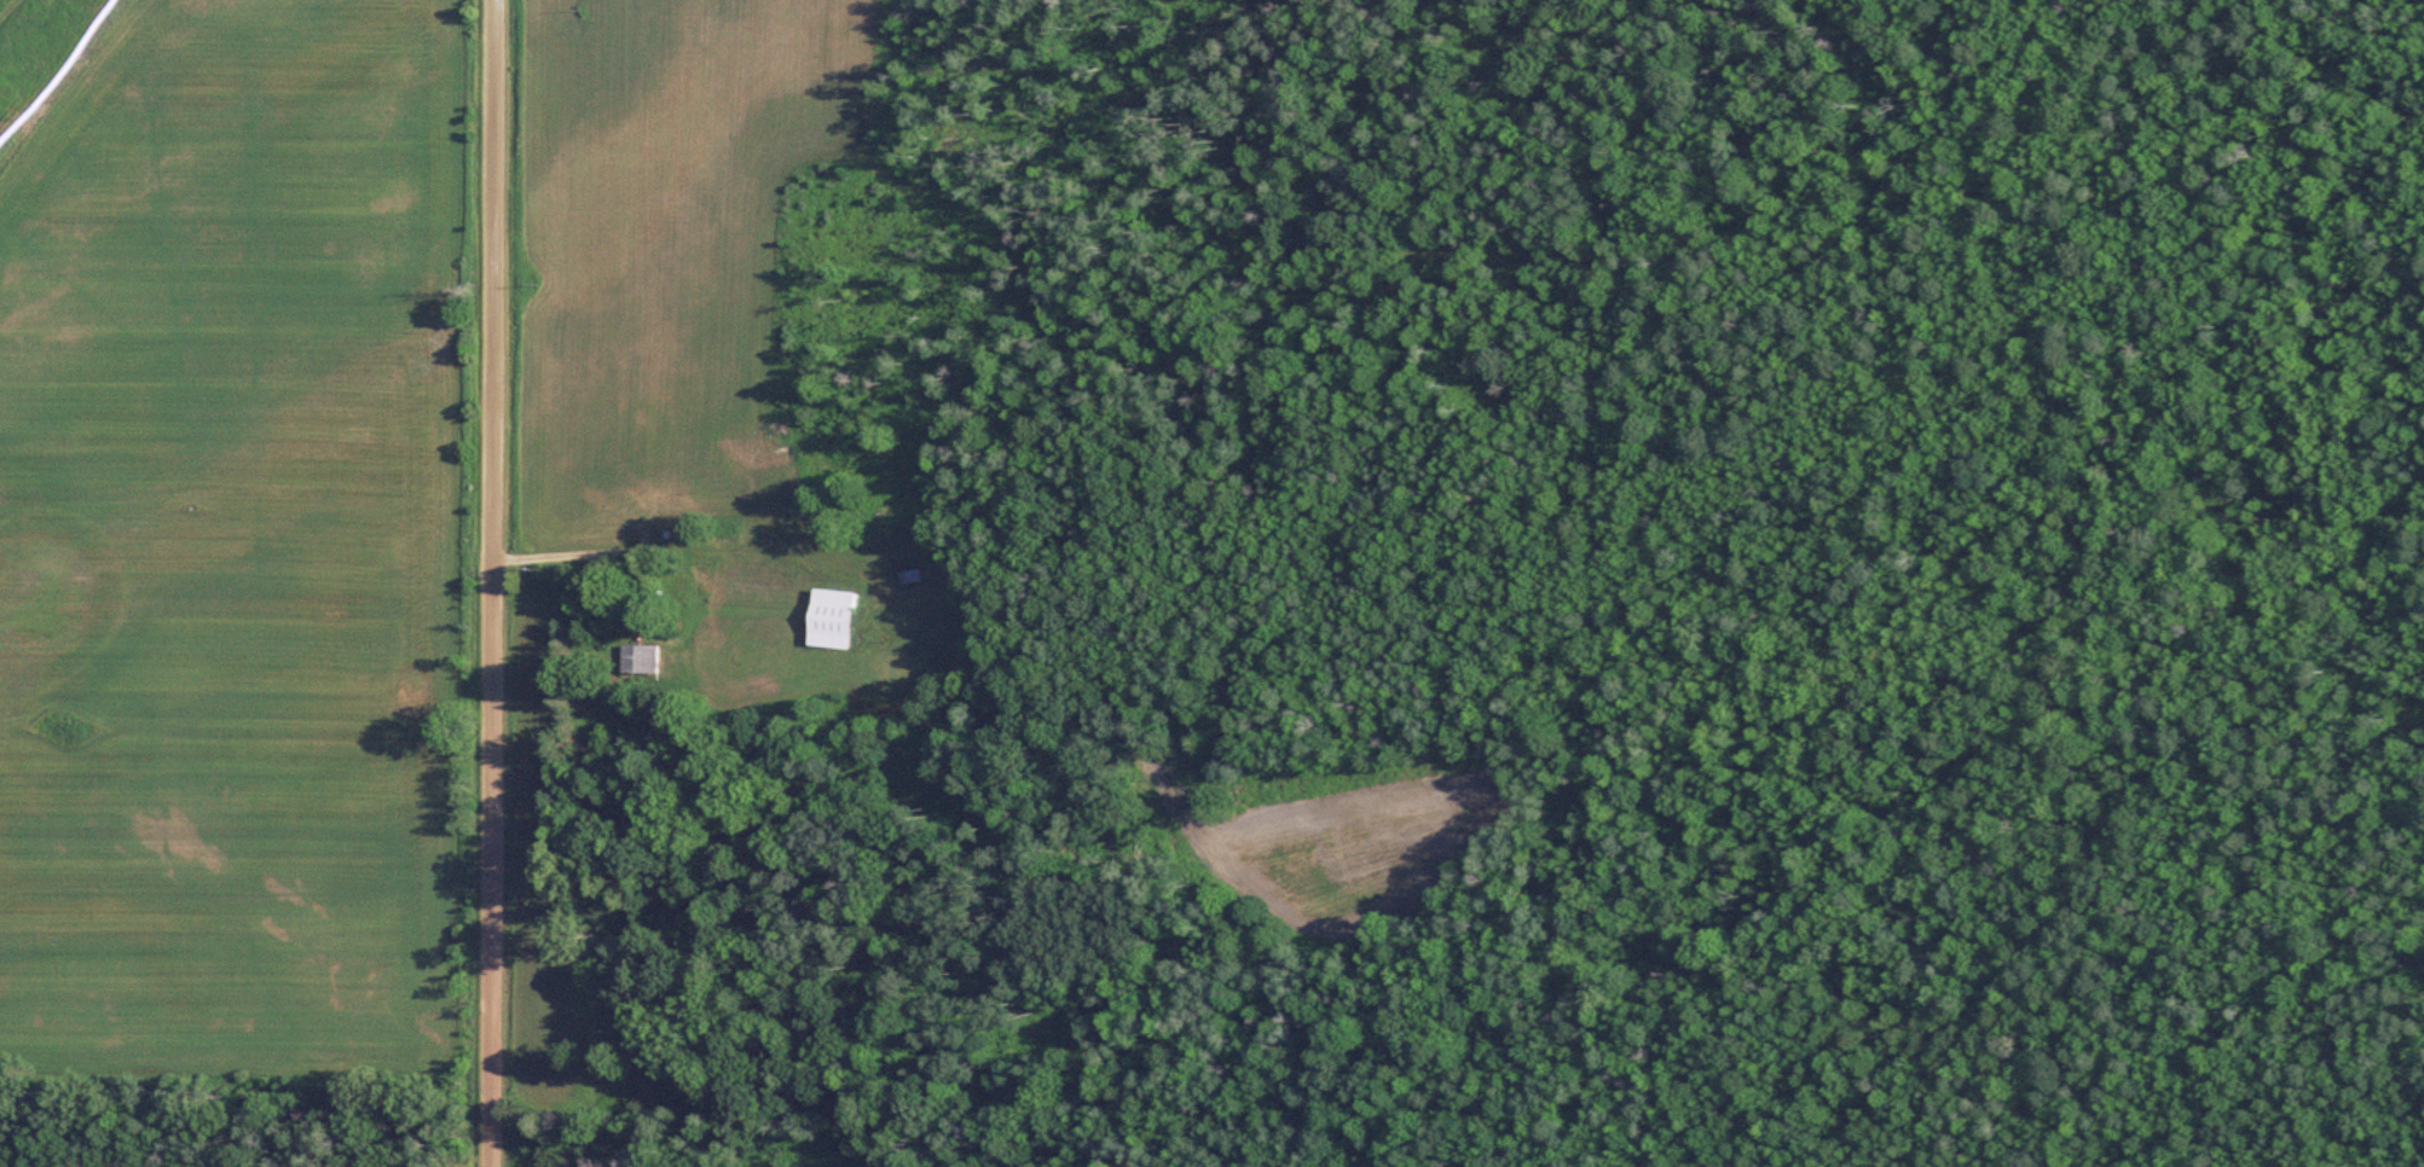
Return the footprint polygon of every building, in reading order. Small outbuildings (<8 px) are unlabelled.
[(908,584),(930,581),(927,562),(905,565),(908,584)] [(822,588),(819,646),(862,648),(864,590),(822,588)] [(629,644),(629,673),(667,673),(667,644),(629,644)]
